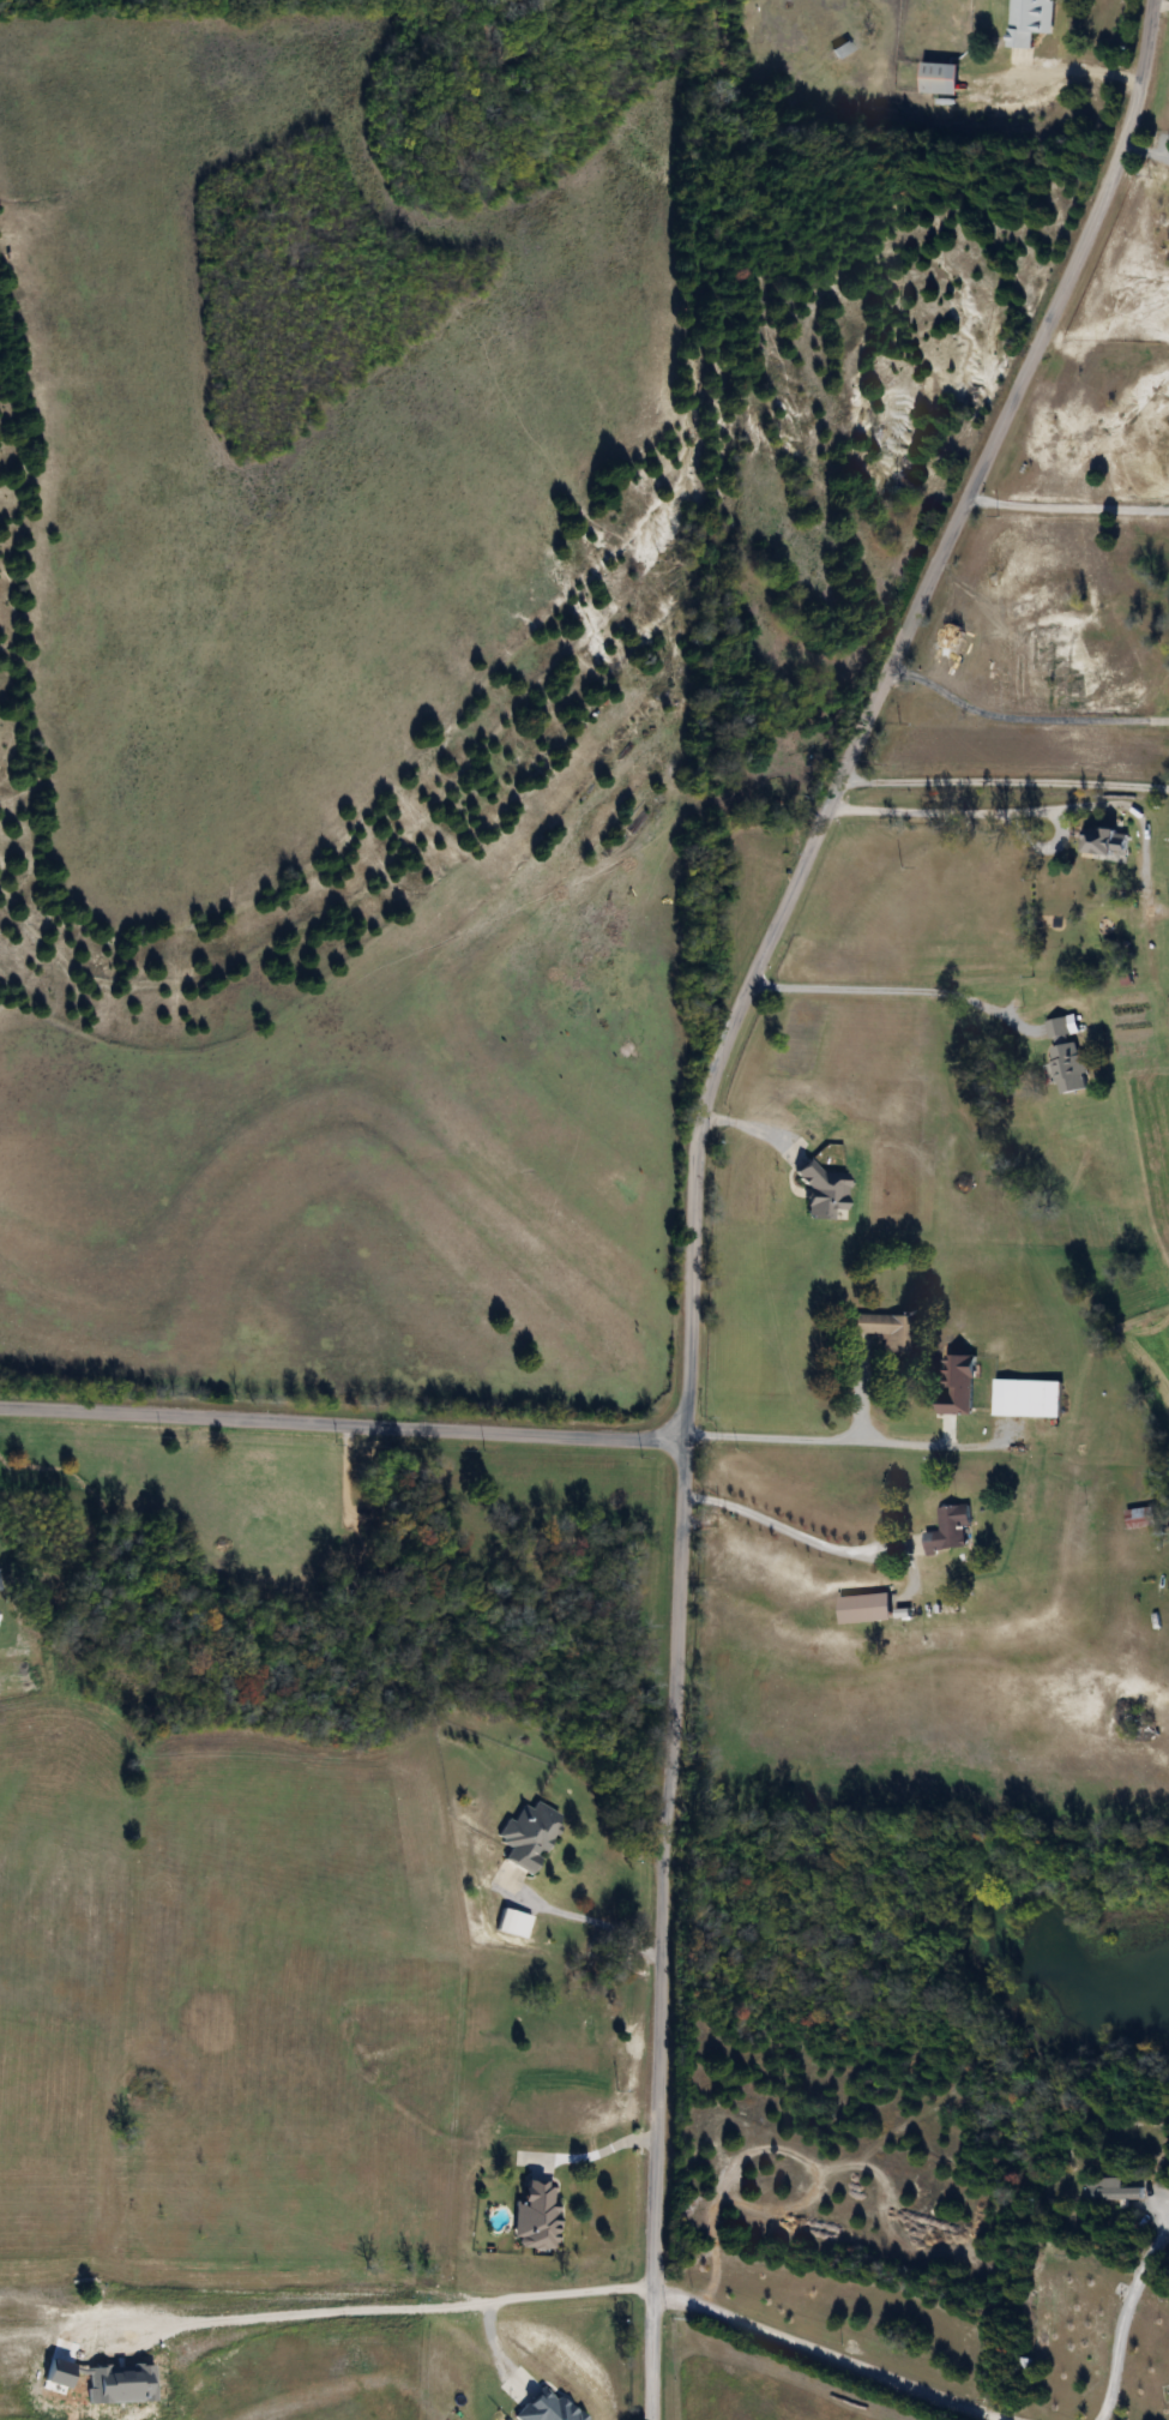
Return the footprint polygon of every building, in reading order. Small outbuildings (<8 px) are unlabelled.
[(1010,48),(1032,49),(1033,33),(1051,34),(1053,0),(1013,0),(1010,48)] [(958,64),(924,64),(923,94),(958,94),(958,64)] [(1080,859),(1116,861),(1117,851),(1128,851),(1128,839),(1118,839),(1118,828),(1081,827),(1080,859)] [(1067,1017),(1045,1020),(1048,1040),(1071,1037),(1067,1017)] [(1057,1093),(1084,1090),(1078,1041),(1051,1044),(1057,1093)] [(853,1333),(882,1334),(882,1352),(909,1352),(910,1315),(853,1313),(853,1333)] [(993,1416),(1061,1416),(1061,1380),(993,1379),(993,1416)] [(938,1507),(940,1530),(924,1532),(926,1553),(966,1549),(964,1525),(971,1524),(969,1504),(938,1507)] [(1157,1525),(1154,1506),(1124,1510),(1127,1530),(1157,1525)] [(839,1597),(841,1624),(892,1620),(890,1593),(839,1597)] [(503,1860),(531,1875),(562,1816),(533,1802),(530,1809),(521,1805),(512,1821),(506,1819),(496,1839),(510,1846),(503,1860)] [(531,1916),(502,1908),(495,1931),(525,1939),(531,1916)] [(1086,2200),(1143,2200),(1143,2188),(1122,2188),(1122,2178),(1086,2178),(1086,2200)] [(515,2202),(513,2247),(556,2248),(557,2201),(553,2201),(553,2181),(523,2180),(523,2202),(515,2202)]
